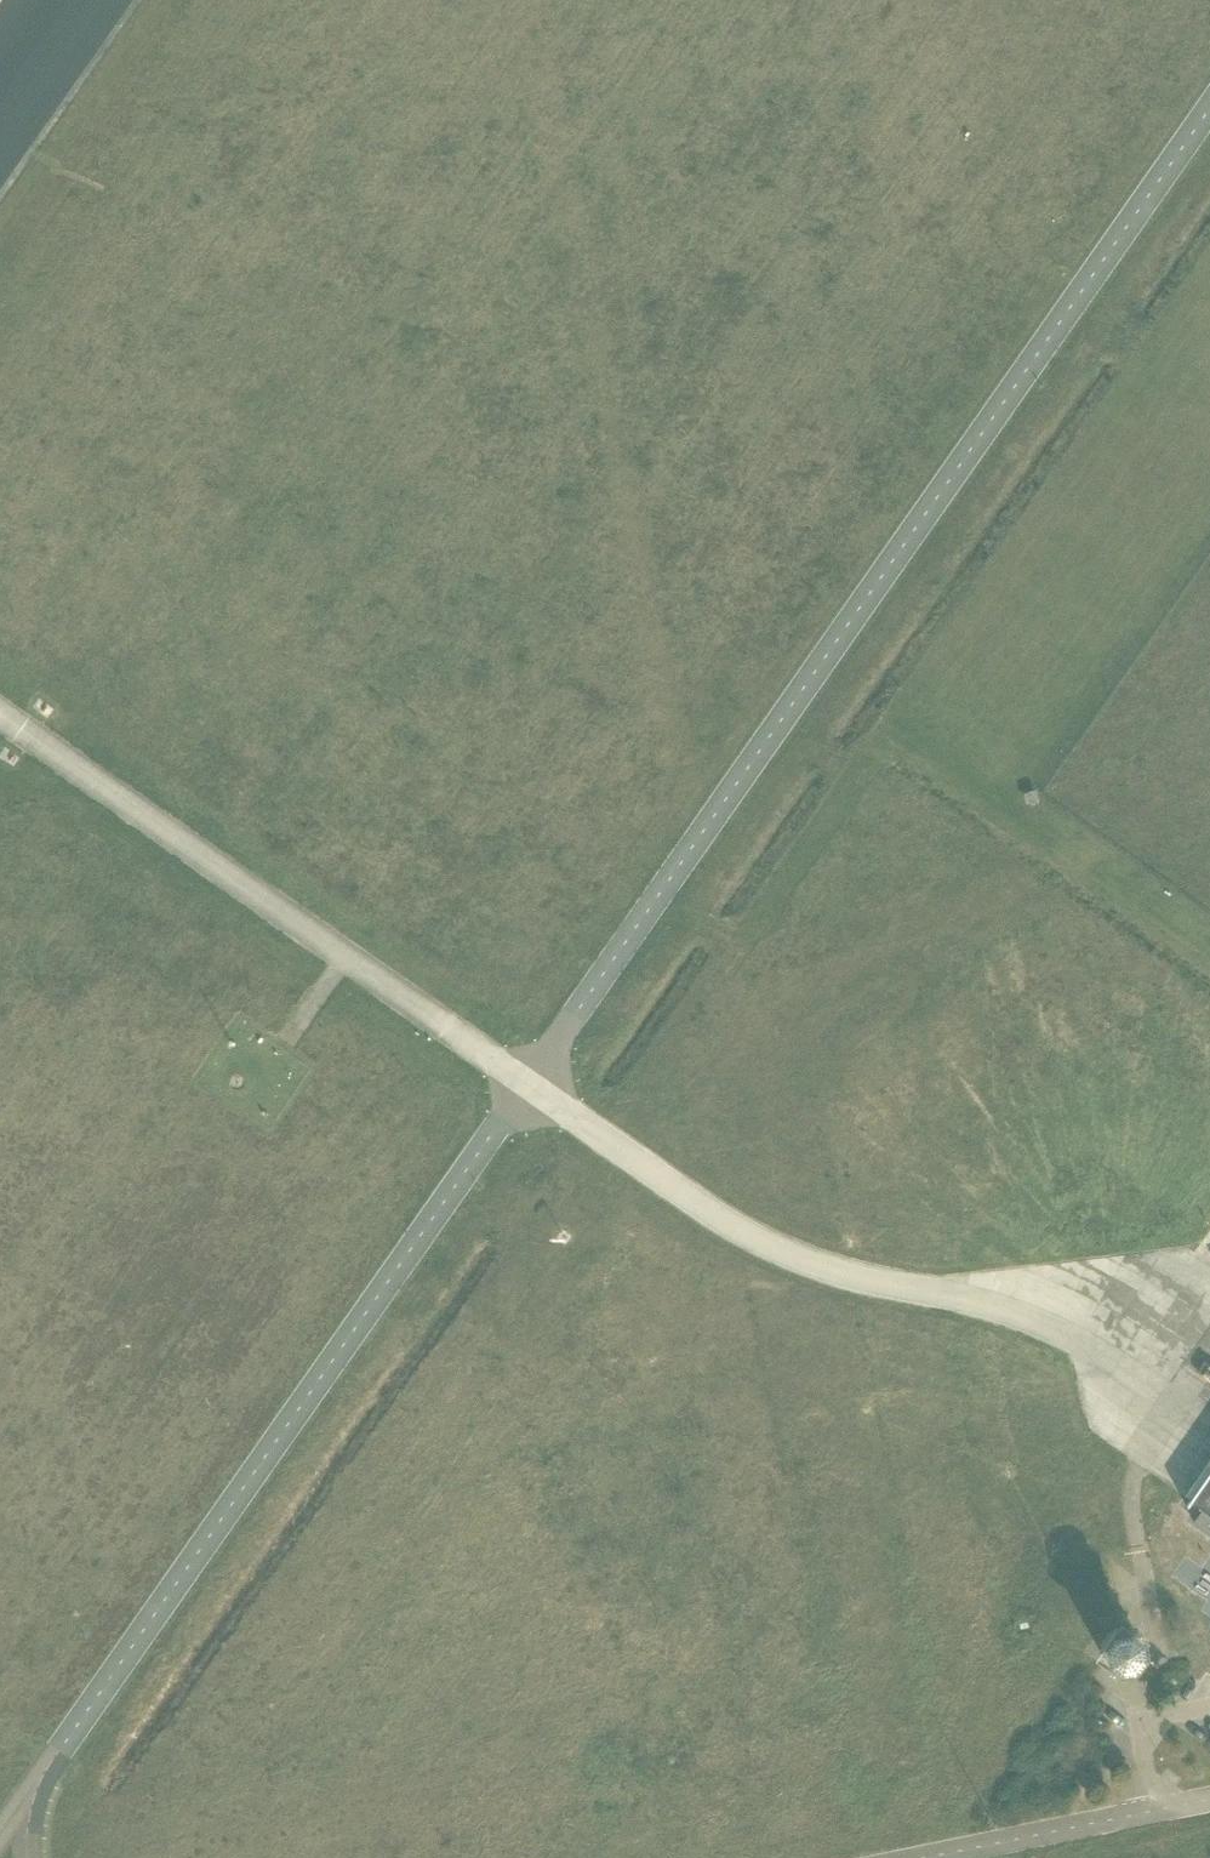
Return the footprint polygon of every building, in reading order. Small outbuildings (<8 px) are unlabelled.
[(1190,1501),(1186,1506),(1188,1507),(1191,1502),(1200,1507),(1201,1508),(1202,1509),(1209,1515),(1209,1472),(1190,1501)] [(1117,1627),(1100,1651),(1120,1666),(1122,1666),(1131,1664),(1133,1664),(1140,1654),(1138,1642),(1133,1638),(1117,1627)]
